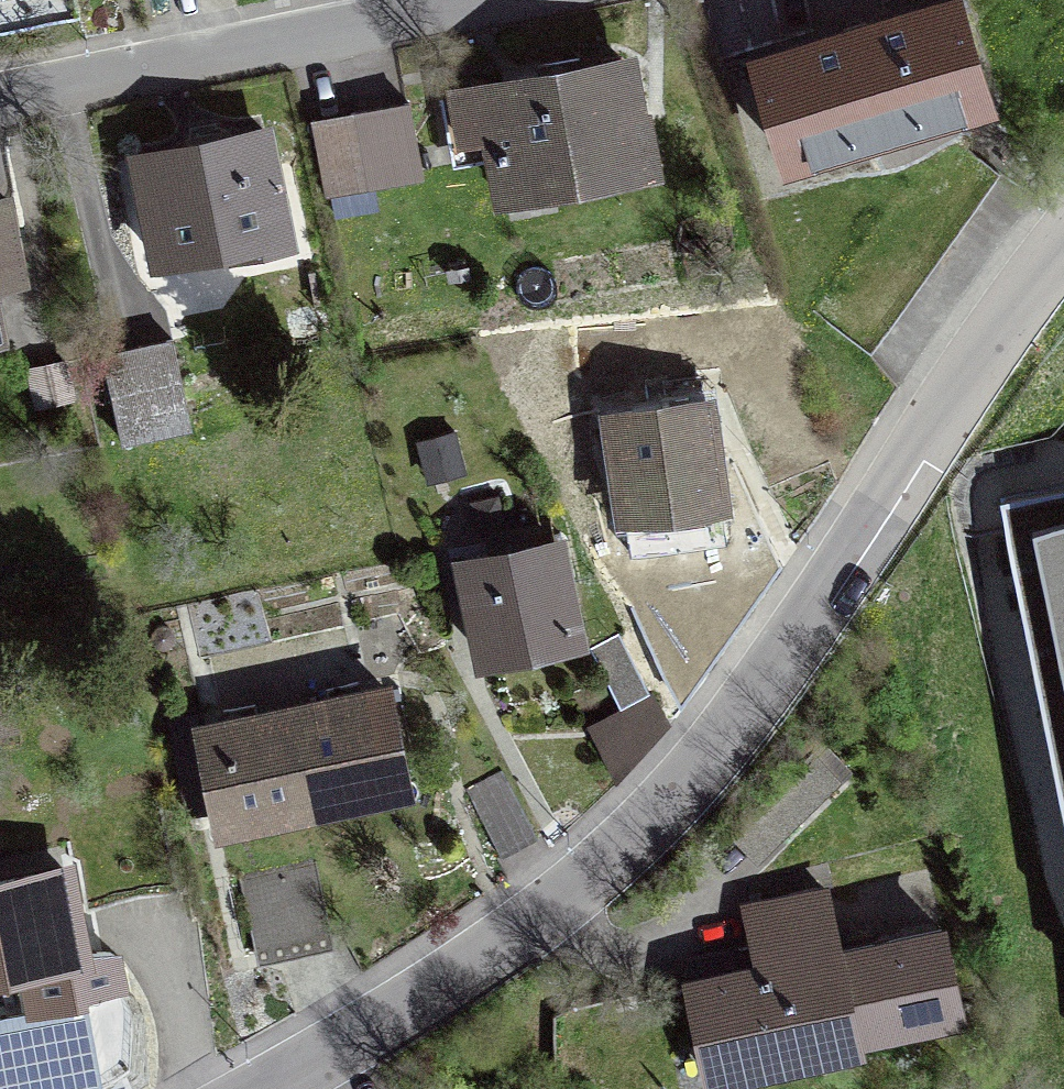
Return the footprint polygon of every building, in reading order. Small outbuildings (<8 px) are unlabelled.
[(985,100),(954,0),(953,0),(759,59),(790,160),(985,100)] [(641,121),(637,122),(626,63),(485,90),(503,194),(650,166),(641,121)] [(410,103),(312,120),(325,193),(423,176),(410,103)] [(265,131),(137,158),(155,260),(204,249),(203,243),(231,237),(233,250),(283,240),(265,131)] [(943,133),(924,159),(975,196),(994,169),(943,133)] [(22,280),(7,201),(0,202),(0,284),(22,280)] [(172,339),(103,353),(122,440),(191,426),(172,339)] [(612,415),(626,513),(719,499),(700,377),(663,383),(667,407),(612,415)] [(1001,495),(1063,805),(1063,482),(1001,495)] [(464,560),(485,657),(577,638),(556,541),(464,560)] [(620,707),(649,691),(618,634),(589,649),(620,707)] [(294,709),(314,806),(406,787),(386,689),(294,709)] [(201,728),(221,826),(314,806),(294,709),(201,728)] [(467,791),(501,857),(537,837),(503,772),(467,791)] [(331,936),(315,861),(240,878),(256,953),(331,936)] [(80,952),(64,869),(0,881),(0,971),(21,967),(30,1013),(85,1003),(84,997),(125,987),(120,959),(110,951),(80,952)] [(692,988),(705,1046),(711,1073),(857,1042),(855,1036),(958,1014),(940,933),(837,955),(823,890),(749,906),(764,970),(691,986),(692,988)] [(711,1073),(705,1046),(692,988),(637,1001),(635,994),(575,1007),(594,1088),(715,1088),(711,1073)] [(30,1013),(0,1019),(0,1088),(68,1088),(100,1083),(85,1003),(30,1013)]
